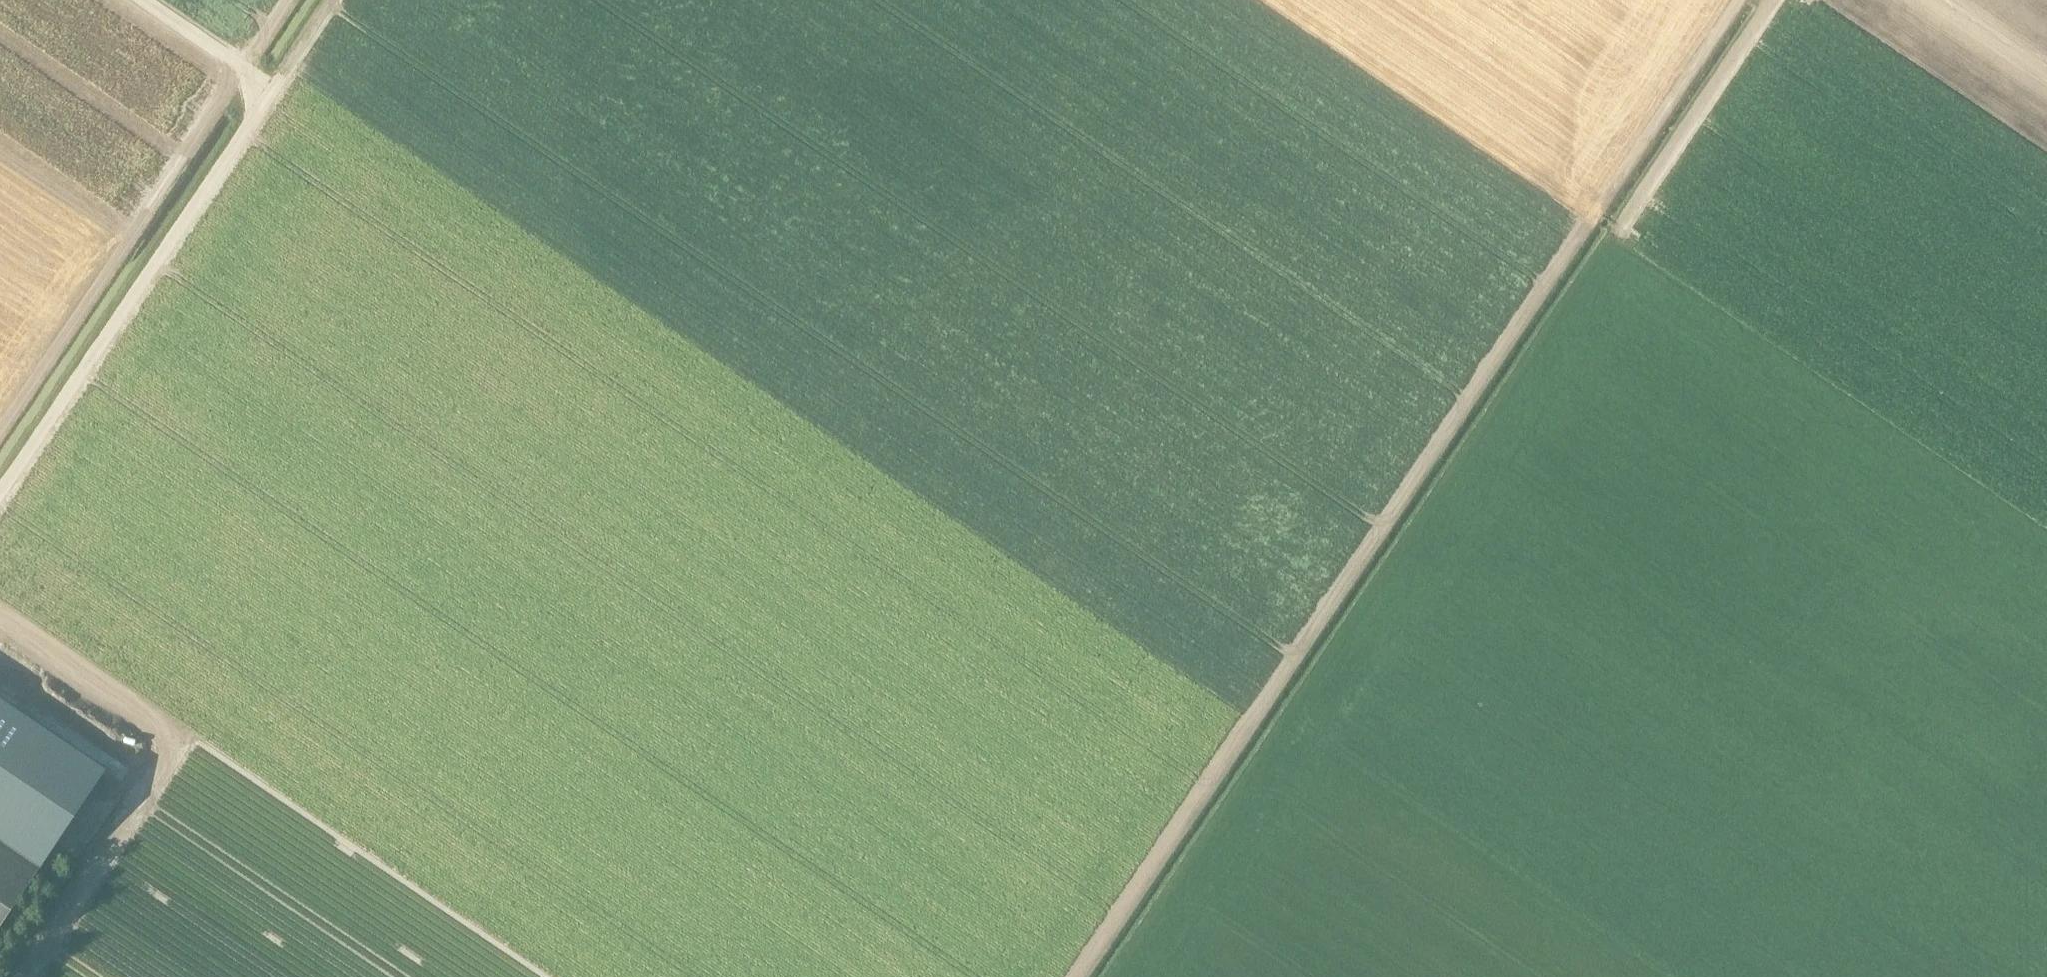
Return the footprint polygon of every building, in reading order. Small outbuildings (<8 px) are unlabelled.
[(100,770),(0,703),(0,847),(34,870),(100,770)] [(34,870),(0,847),(0,920),(34,870)]
